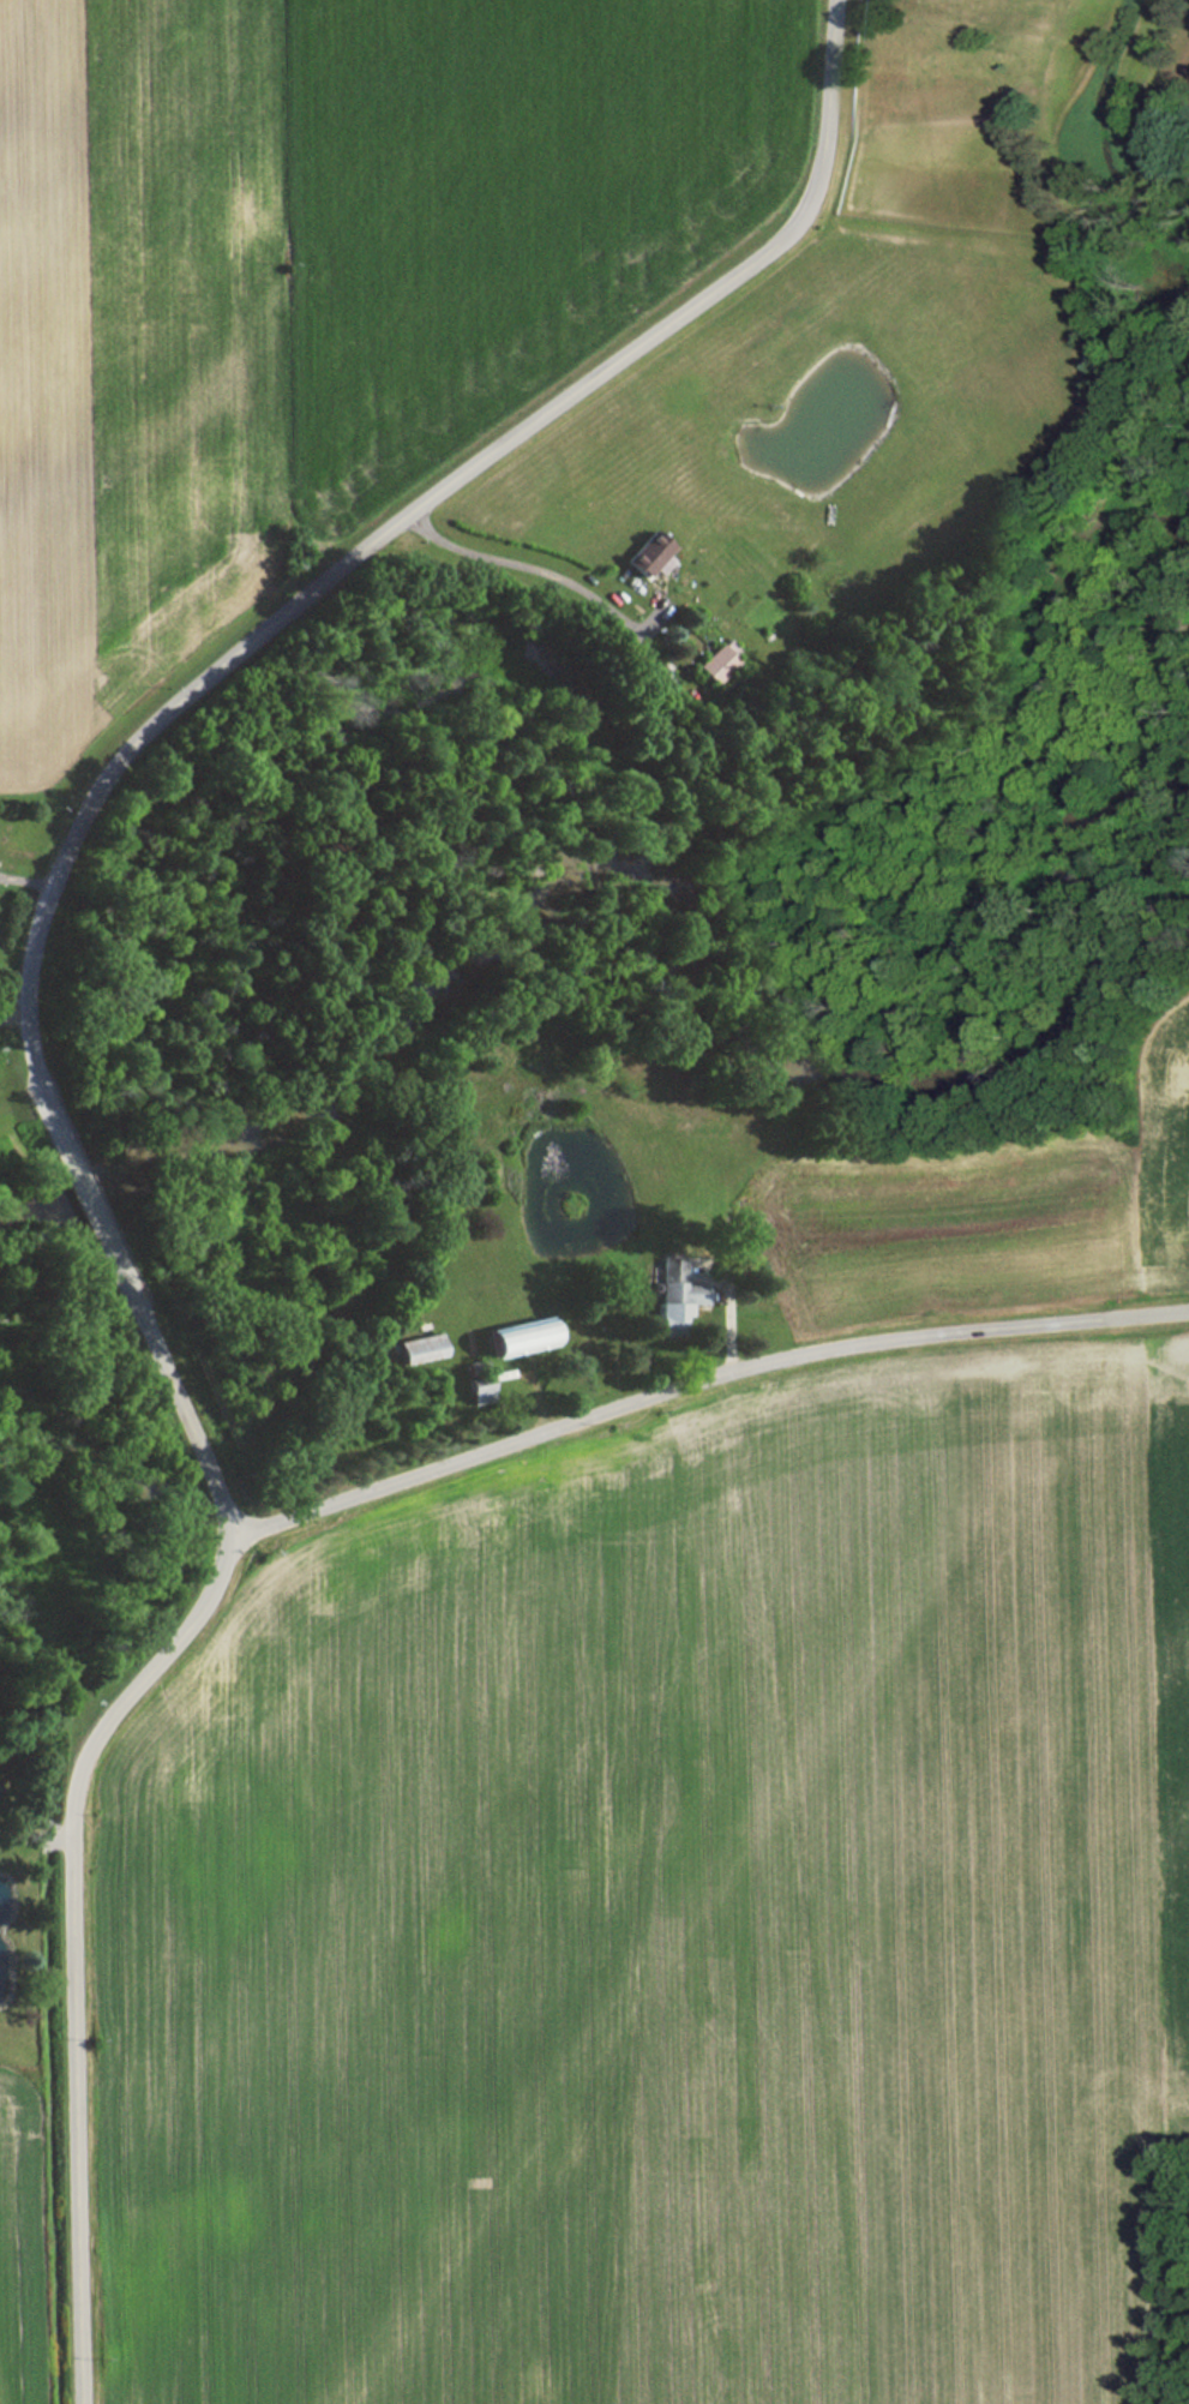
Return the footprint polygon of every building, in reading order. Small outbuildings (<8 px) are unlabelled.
[(657,576),(670,562),(663,555),(668,550),(651,534),(624,562),(641,579),(650,570),(657,576)] [(735,664),(717,644),(693,667),(711,686),(735,664)] [(680,1258),(658,1257),(657,1318),(673,1318),(673,1304),(702,1304),(703,1292),(692,1292),(692,1287),(680,1286),(680,1258)] [(552,1346),(546,1316),(484,1329),(490,1358),(552,1346)] [(394,1353),(397,1364),(437,1355),(433,1337),(404,1344),(406,1350),(394,1353)]
